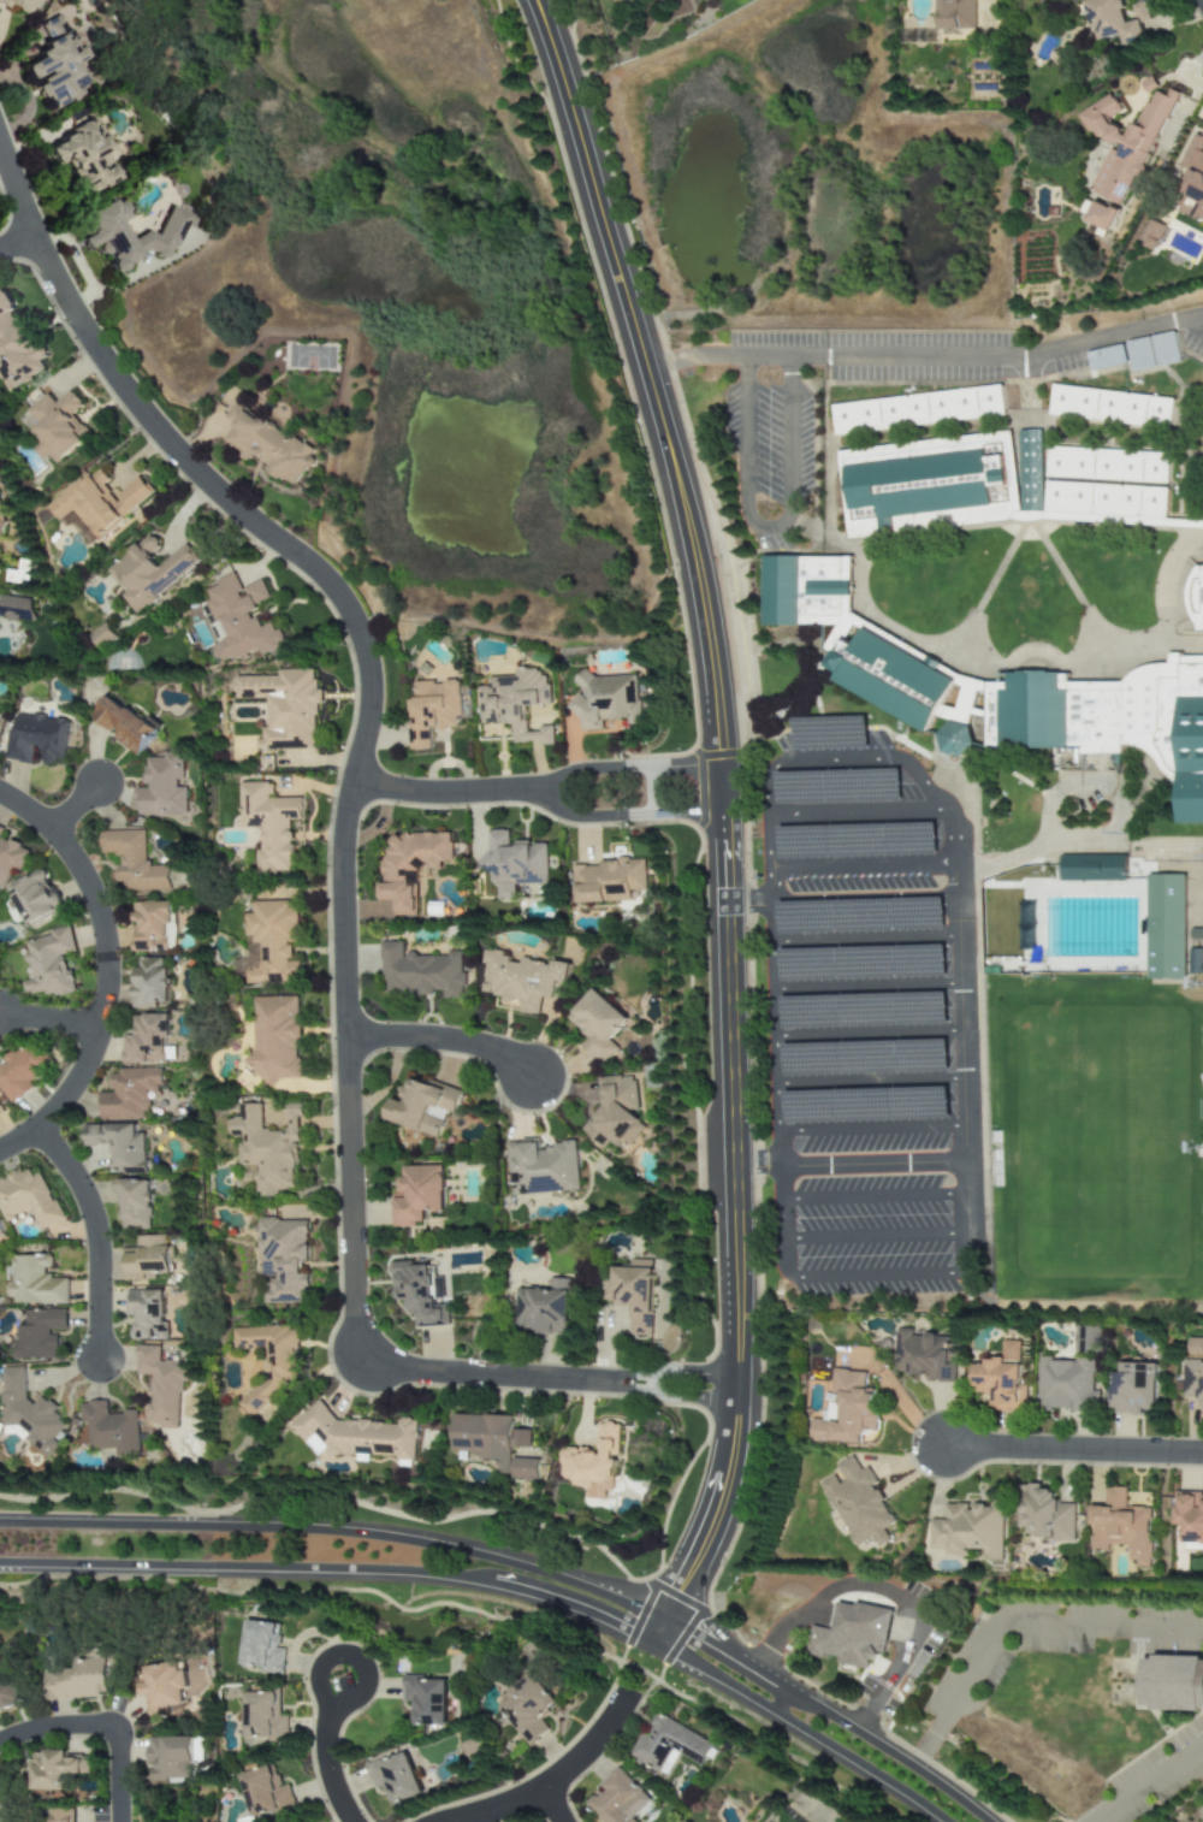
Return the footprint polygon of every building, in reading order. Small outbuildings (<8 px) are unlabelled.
[(24,14),(27,5),(35,7),(38,0),(0,0),(0,6),(24,14)] [(978,30),(978,0),(944,0),(943,29),(978,30)] [(1099,42),(1124,35),(1127,46),(1149,40),(1144,24),(1153,22),(1147,1),(1133,5),(1137,21),(1131,23),(1124,0),(1088,0),(1099,42)] [(79,58),(58,13),(36,24),(45,43),(33,49),(37,58),(19,66),(27,83),(28,82),(36,99),(43,95),(50,109),(76,97),(72,89),(85,83),(74,61),(79,58)] [(1092,192),(1126,207),(1175,92),(1169,89),(1166,96),(1156,91),(1152,102),(1143,107),(1128,140),(1121,127),(1107,121),(1124,112),(1115,95),(1079,114),(1088,131),(1102,137),(1105,136),(1109,143),(1119,148),(1108,154),(1092,192)] [(42,147),(53,167),(60,163),(80,198),(115,178),(101,153),(106,150),(88,120),(42,147)] [(1196,134),(1182,166),(1189,169),(1184,180),(1187,197),(1202,204),(1202,137),(1196,134)] [(163,260),(166,251),(173,246),(184,219),(183,213),(166,206),(154,235),(145,232),(139,233),(127,242),(116,226),(126,219),(123,208),(122,206),(106,199),(85,214),(83,219),(74,225),(78,243),(81,247),(98,243),(94,252),(104,255),(108,273),(117,271),(125,266),(128,258),(135,257),(143,252),(163,260)] [(1087,221),(1111,233),(1121,212),(1097,201),(1087,221)] [(1194,210),(1192,216),(1202,221),(1202,209),(1194,210)] [(1158,250),(1169,227),(1153,220),(1142,243),(1158,250)] [(10,390),(47,370),(42,360),(45,358),(8,289),(0,294),(0,372),(10,390)] [(1202,1319),(1202,290),(1197,290),(1131,312),(1012,331),(741,338),(666,343),(743,552),(763,1303),(1202,1319)] [(58,464),(94,437),(77,414),(87,406),(75,390),(58,403),(51,394),(31,410),(42,425),(33,432),(41,444),(36,448),(44,459),(51,455),(58,464)] [(298,486),(318,450),(237,404),(229,419),(237,423),(225,444),(298,486)] [(51,507),(62,521),(76,510),(101,540),(157,495),(142,477),(119,496),(109,483),(113,480),(102,466),(51,507)] [(205,562),(190,544),(163,566),(154,555),(164,547),(154,534),(110,569),(129,592),(125,596),(139,614),(205,562)] [(286,647),(277,622),(263,627),(258,614),(262,612),(259,602),(272,597),(266,580),(243,588),(239,576),(208,587),(213,600),(204,604),(219,644),(215,645),(222,664),(261,650),(263,656),(286,647)] [(3,595),(0,614),(0,618),(34,624),(38,601),(3,595)] [(93,635),(103,650),(120,638),(110,624),(93,635)] [(482,724),(514,723),(514,744),(555,743),(554,726),(540,727),(541,732),(528,733),(527,706),(552,705),(551,676),(541,676),(540,669),(517,670),(517,677),(491,678),(491,687),(481,687),(482,724)] [(316,750),(316,704),(324,704),(324,691),(317,691),(317,670),(280,670),(280,677),(236,677),(236,699),(269,698),(269,728),(263,728),(263,739),(256,739),(256,750),(316,750)] [(638,674),(580,677),(581,711),(582,711),(583,731),(603,730),(603,721),(628,719),(628,725),(641,724),(638,674)] [(411,750),(433,750),(432,729),(463,729),(461,681),(417,683),(417,701),(414,701),(414,721),(410,721),(411,750)] [(93,719),(142,756),(165,725),(153,716),(148,722),(111,695),(93,719)] [(9,760),(34,764),(36,748),(45,749),(43,761),(66,764),(72,721),(17,712),(9,760)] [(138,787),(138,816),(189,817),(189,788),(184,788),(184,753),(167,753),(167,759),(148,759),(147,787),(138,787)] [(241,828),(262,828),(262,851),(257,851),(257,872),(295,872),(295,828),(290,828),(290,820),(303,820),(302,798),(272,798),(272,783),(241,783),(241,828)] [(5,894),(15,869),(24,872),(33,849),(3,838),(7,827),(0,825),(0,892),(5,894)] [(173,888),(172,864),(148,865),(147,830),(102,832),(103,855),(119,854),(120,890),(173,888)] [(547,843),(510,844),(510,830),(486,831),(486,882),(497,882),(497,898),(516,898),(515,884),(548,884),(547,843)] [(452,834),(392,834),(392,850),(382,850),(382,901),(395,901),(395,916),(418,916),(418,870),(442,870),(442,862),(452,862),(452,834)] [(576,904),(641,902),(641,890),(645,890),(644,861),(574,863),(576,904)] [(29,926),(65,911),(48,870),(12,885),(29,926)] [(135,952),(169,951),(168,923),(175,923),(175,902),(134,903),(135,952)] [(251,984),(303,984),(303,962),(295,962),(295,944),(301,944),(301,908),(292,908),(292,902),(256,902),(256,914),(248,914),(248,937),(251,937),(251,984)] [(77,993),(68,954),(78,952),(72,926),(52,930),(53,936),(26,941),(35,980),(24,982),(27,996),(47,992),(48,999),(77,993)] [(385,992),(421,991),(421,995),(443,994),(444,999),(465,999),(463,953),(405,955),(404,942),(383,943),(385,992)] [(482,994),(522,1000),(521,1013),(540,1016),(543,998),(564,1002),(570,963),(553,961),(553,963),(521,958),(522,958),(488,953),(482,994)] [(170,1003),(171,959),(138,958),(136,1008),(161,1009),(161,1003),(170,1003)] [(569,1018),(590,1036),(582,1045),(605,1064),(619,1049),(610,1041),(629,1019),(595,989),(569,1018)] [(256,997),(256,1071),(268,1071),(268,1081),(303,1081),(303,997),(256,997)] [(124,1064),(167,1064),(167,1038),(172,1038),(172,1015),(137,1015),(137,1036),(124,1036),(124,1064)] [(34,1088),(31,1083),(51,1067),(31,1041),(0,1065),(0,1088),(13,1104),(34,1088)] [(162,1069),(109,1070),(110,1092),(98,1092),(99,1120),(148,1119),(148,1092),(163,1092),(162,1069)] [(598,1079),(602,1118),(585,1120),(588,1147),(636,1142),(635,1133),(640,1133),(638,1110),(639,1110),(636,1076),(598,1079)] [(386,1123),(441,1137),(448,1112),(456,1114),(462,1091),(410,1077),(403,1101),(393,1098),(386,1123)] [(306,1104),(290,1103),(289,1131),(266,1130),(266,1104),(244,1104),(244,1118),(235,1118),(234,1138),(244,1138),(243,1186),(259,1186),(259,1196),(282,1197),(282,1189),(300,1190),(301,1117),(306,1117),(306,1104)] [(113,1174),(146,1174),(146,1133),(137,1133),(137,1125),(84,1125),(84,1146),(113,1146),(113,1174)] [(512,1196),(580,1191),(576,1144),(540,1146),(540,1139),(508,1141),(512,1196)] [(7,1221),(33,1209),(43,1230),(65,1220),(43,1173),(35,1176),(30,1166),(0,1180),(0,1206),(7,1221)] [(394,1193),(394,1228),(417,1228),(417,1223),(428,1223),(428,1213),(446,1213),(446,1166),(403,1166),(403,1193),(394,1193)] [(119,1228),(152,1230),(153,1180),(114,1179),(114,1190),(120,1190),(119,1228)] [(310,1220),(261,1219),(260,1254),(266,1254),(265,1303),(309,1303),(310,1274),(302,1274),(302,1261),(310,1261),(310,1220)] [(11,1304),(70,1304),(70,1278),(51,1278),(51,1268),(54,1268),(54,1256),(12,1256),(11,1304)] [(450,1326),(449,1304),(434,1305),(432,1265),(415,1266),(415,1262),(392,1263),(392,1274),(397,1274),(398,1300),(405,1300),(406,1315),(415,1315),(416,1328),(450,1326)] [(519,1289),(518,1323),(531,1324),(531,1333),(570,1334),(572,1279),(551,1278),(550,1290),(519,1289)] [(168,1340),(167,1290),(127,1291),(128,1318),(132,1318),(132,1340),(168,1340)] [(19,1360),(61,1360),(61,1333),(70,1333),(70,1311),(29,1310),(29,1326),(19,1326),(19,1360)] [(268,1349),(269,1379),(240,1404),(253,1418),(256,1418),(262,1425),(277,1412),(276,1399),(301,1378),(299,1326),(236,1328),(237,1350),(268,1349)] [(1075,1353),(1102,1354),(1103,1327),(1076,1326),(1075,1353)] [(897,1370),(908,1371),(908,1379),(955,1380),(956,1336),(913,1335),(913,1330),(898,1329),(897,1370)] [(1028,1411),(1029,1386),(1022,1386),(1022,1341),(1003,1341),(1003,1359),(987,1359),(987,1365),(975,1365),(974,1394),(993,1394),(993,1411),(1028,1411)] [(139,1375),(151,1375),(151,1427),(182,1427),(183,1383),(190,1383),(191,1362),(162,1362),(163,1346),(140,1346),(139,1375)] [(1038,1409),(1102,1410),(1102,1391),(1095,1391),(1095,1360),(1039,1359),(1038,1409)] [(1185,1362),(1184,1393),(1201,1394),(1201,1411),(1202,1411),(1202,1362),(1185,1362)] [(1113,1373),(1113,1414),(1146,1414),(1146,1409),(1159,1410),(1159,1364),(1122,1364),(1122,1373),(1113,1373)] [(6,1368),(10,1435),(22,1435),(53,1458),(61,1448),(60,1438),(69,1425),(62,1420),(61,1408),(45,1396),(39,1405),(31,1399),(29,1367),(6,1368)] [(810,1440),(863,1444),(865,1430),(877,1431),(880,1389),(865,1388),(867,1372),(834,1370),(832,1394),(841,1395),(840,1404),(829,1403),(828,1421),(812,1420),(810,1440)] [(338,1422),(321,1401),(292,1425),(318,1457),(322,1454),(394,1456),(398,1460),(417,1461),(418,1419),(400,1419),(400,1423),(338,1422)] [(142,1455),(140,1412),(111,1413),(110,1402),(83,1403),(84,1424),(91,1424),(92,1450),(118,1448),(118,1456),(142,1455)] [(453,1451),(479,1452),(479,1460),(501,1461),(500,1478),(539,1480),(540,1460),(513,1459),(513,1447),(531,1448),(532,1430),(514,1429),(514,1416),(455,1414),(453,1451)] [(619,1424),(601,1423),(600,1450),(562,1450),(561,1480),(582,1480),(582,1492),(599,1492),(599,1482),(618,1482),(619,1424)] [(819,1484),(858,1547),(871,1538),(878,1548),(891,1540),(884,1530),(895,1522),(883,1502),(884,1502),(875,1486),(878,1483),(868,1467),(862,1471),(853,1456),(834,1467),(837,1473),(819,1484)] [(1074,1538),(1074,1503),(1054,1502),(1055,1491),(1042,1491),(1042,1485),(1020,1485),(1020,1537),(1074,1538)] [(1150,1565),(1151,1507),(1127,1507),(1127,1488),(1105,1488),(1105,1507),(1091,1507),(1091,1536),(1089,1536),(1089,1550),(1109,1550),(1109,1545),(1128,1546),(1128,1565),(1150,1565)] [(1003,1561),(1004,1503),(991,1502),(991,1505),(971,1505),(971,1504),(946,1504),(946,1520),(930,1520),(930,1549),(946,1549),(946,1556),(966,1556),(966,1550),(985,1550),(985,1560),(1003,1561)] [(829,1632),(855,1637),(858,1623),(861,1605),(899,1614),(895,1631),(890,1649),(879,1646),(875,1668),(823,1657),(829,1632)] [(237,1669),(279,1675),(284,1649),(274,1648),(277,1626),(243,1621),(237,1669)] [(47,1672),(48,1699),(113,1697),(112,1659),(79,1660),(79,1670),(47,1672)] [(185,1704),(180,1662),(137,1668),(143,1719),(160,1716),(160,1708),(185,1704)] [(1148,1663),(1202,1663),(1202,1710),(1148,1710),(1148,1663)] [(525,1746),(545,1731),(537,1717),(555,1704),(533,1674),(493,1703),(525,1746)] [(24,1702),(16,1678),(0,1684),(0,1711),(24,1702)] [(444,1726),(443,1679),(403,1680),(403,1727),(444,1726)] [(285,1715),(277,1715),(277,1692),(241,1692),(241,1744),(285,1744),(285,1715)] [(665,1777),(677,1755),(700,1768),(712,1745),(652,1712),(628,1757),(665,1777)] [(146,1738),(144,1781),(192,1782),(194,1739),(146,1738)] [(386,1808),(420,1793),(401,1750),(367,1765),(386,1808)] [(34,1790),(68,1791),(69,1774),(92,1774),(92,1756),(70,1755),(70,1752),(35,1751),(34,1790)] [(286,1785),(277,1787),(271,1765),(236,1774),(248,1821),(292,1811),(286,1785)] [(623,1811),(641,1794),(617,1769),(582,1804),(600,1821),(633,1821),(623,1811)] [(13,1812),(0,1798),(0,1821),(2,1821),(13,1812)] [(45,1810),(45,1821),(70,1821),(70,1810),(45,1810)]
